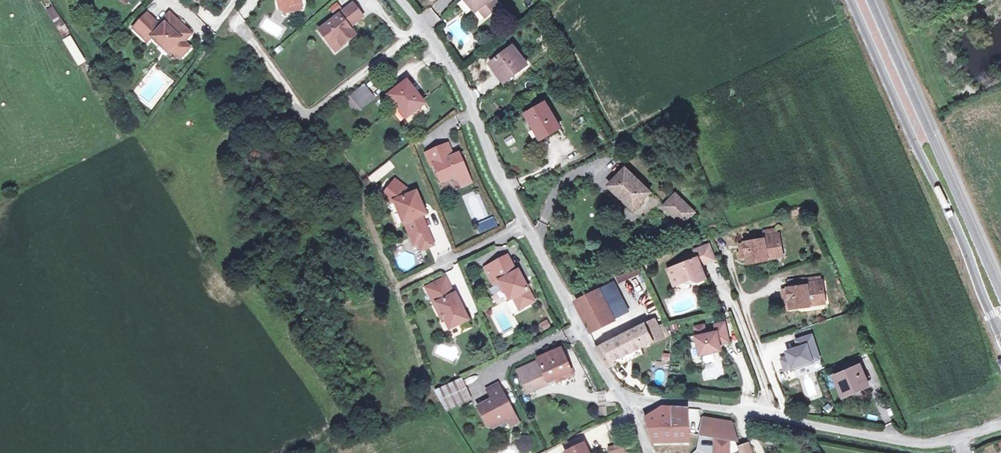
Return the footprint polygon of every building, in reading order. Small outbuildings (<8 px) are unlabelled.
[(64,34),(70,30),(52,0),(44,0),(64,34)] [(296,10),(295,5),(302,3),(302,0),(280,0),(279,0),(282,8),(288,12),(296,10)] [(470,10),(462,0),(461,0),(457,4),(466,14),(470,10)] [(476,7),(471,0),(466,0),(471,5),(474,8),(476,7)] [(483,3),(489,11),(499,4),(496,0),(471,0),(476,7),(477,8),(478,7),(483,3)] [(355,3),(321,30),(331,42),(332,41),(340,41),(341,41),(344,45),(357,34),(351,26),(365,15),(355,3)] [(489,11),(483,3),(478,7),(484,15),(489,11)] [(160,25),(148,14),(135,29),(149,42),(154,38),(162,45),(163,46),(165,42),(173,49),(174,50),(177,50),(184,56),(192,48),(186,41),(193,34),(171,14),(164,21),(166,24),(163,28),(160,25)] [(539,33),(544,42),(553,36),(548,28),(539,33)] [(75,67),(84,63),(71,35),(62,39),(75,67)] [(332,41),(331,42),(337,50),(344,45),(341,41),(340,41),(332,41)] [(163,46),(162,45),(160,48),(168,55),(173,49),(165,42),(163,46)] [(519,45),(494,64),(508,82),(532,63),(519,45)] [(177,50),(174,50),(182,58),(184,56),(177,50)] [(563,68),(571,82),(577,79),(568,64),(563,68)] [(390,97),(407,117),(424,103),(407,83),(390,97)] [(351,98),(362,111),(376,100),(365,86),(351,98)] [(526,112),(539,137),(559,127),(545,102),(526,112)] [(451,141),(444,144),(449,156),(456,153),(451,141)] [(444,144),(429,150),(434,163),(437,161),(444,179),(455,174),(462,177),(471,173),(462,150),(456,153),(449,156),(444,144)] [(614,190),(634,207),(647,192),(621,171),(605,189),(611,194),(614,190)] [(471,173),(462,177),(464,183),(474,179),(471,173)] [(398,177),(396,179),(405,186),(408,193),(415,191),(398,177)] [(405,186),(396,179),(385,192),(393,199),(397,198),(406,220),(408,219),(414,234),(430,226),(424,212),(428,211),(426,205),(423,206),(421,202),(424,201),(419,189),(415,191),(408,193),(405,186)] [(614,190),(611,194),(631,211),(634,207),(614,190)] [(661,208),(683,225),(694,212),(674,195),(661,208)] [(499,223),(497,216),(488,219),(491,226),(499,223)] [(431,230),(430,226),(414,234),(417,242),(421,240),(424,247),(430,244),(436,241),(433,234),(427,237),(425,233),(431,230)] [(778,232),(768,233),(765,234),(765,239),(742,242),(743,251),(744,257),(749,256),(750,261),(769,259),(768,253),(773,253),(773,254),(783,253),(780,232),(778,232)] [(700,256),(670,267),(676,284),(693,277),(700,280),(708,277),(703,263),(716,258),(711,243),(696,248),(700,256)] [(519,268),(510,252),(493,262),(501,278),(511,297),(516,295),(522,306),(537,298),(527,279),(525,280),(523,276),(525,275),(521,267),(519,268)] [(501,278),(493,262),(487,265),(496,281),(501,278)] [(637,267),(616,275),(619,283),(640,274),(637,267)] [(456,292),(448,275),(429,284),(444,316),(447,315),(452,326),(470,317),(463,301),(460,302),(458,298),(461,297),(458,291),(456,292)] [(807,277),(790,280),(791,287),(808,284),(808,282),(807,278),(807,277)] [(810,304),(810,300),(816,299),(817,301),(826,300),(823,280),(822,280),(808,282),(808,284),(791,287),(784,288),(786,303),(792,302),(793,306),(810,304)] [(615,283),(604,288),(617,317),(629,311),(615,283)] [(617,317),(604,288),(603,284),(595,287),(597,292),(578,300),(593,328),(597,326),(617,317)] [(553,323),(550,317),(544,320),(547,326),(553,323)] [(618,361),(616,357),(640,347),(664,336),(663,333),(662,331),(668,328),(665,322),(659,325),(656,317),(600,343),(598,344),(610,364),(618,361)] [(699,334),(698,334),(702,353),(723,348),(722,341),(730,339),(726,321),(717,323),(718,327),(718,330),(699,334)] [(697,325),(699,334),(718,330),(718,327),(707,329),(705,323),(697,325)] [(811,334),(795,339),(798,347),(786,351),(788,356),(781,358),(785,371),(819,359),(811,334)] [(640,347),(616,357),(618,361),(618,362),(643,351),(640,347)] [(577,374),(568,358),(566,359),(561,350),(539,362),(540,363),(520,374),(531,396),(559,381),(569,376),(570,378),(577,374)] [(843,371),(860,362),(856,354),(839,362),(843,371)] [(860,362),(843,371),(838,373),(849,393),(870,382),(860,362)] [(438,392),(448,411),(473,399),(463,379),(438,392)] [(490,403),(487,401),(478,406),(488,426),(493,427),(498,425),(500,419),(501,418),(508,420),(515,416),(497,384),(487,390),(492,399),(493,401),(490,403)] [(648,425),(669,425),(669,407),(666,406),(661,407),(644,414),(648,425)] [(686,409),(669,407),(669,425),(687,426),(686,409)] [(515,416),(508,420),(511,425),(518,421),(515,416)] [(702,417),(699,427),(713,429),(712,437),(726,439),(731,440),(730,422),(702,417)] [(669,425),(648,425),(654,439),(687,441),(687,434),(687,426),(669,425)] [(699,427),(698,435),(711,437),(712,437),(713,429),(699,427)] [(765,433),(768,450),(778,448),(775,431),(765,433)] [(520,436),(516,443),(520,450),(528,450),(532,443),(528,436),(520,436)] [(711,452),(726,452),(726,439),(712,437),(711,437),(711,452)] [(609,446),(610,452),(617,452),(624,451),(622,442),(609,446)] [(565,452),(589,452),(584,443),(565,452)] [(739,452),(750,452),(746,444),(736,448),(739,452)]
